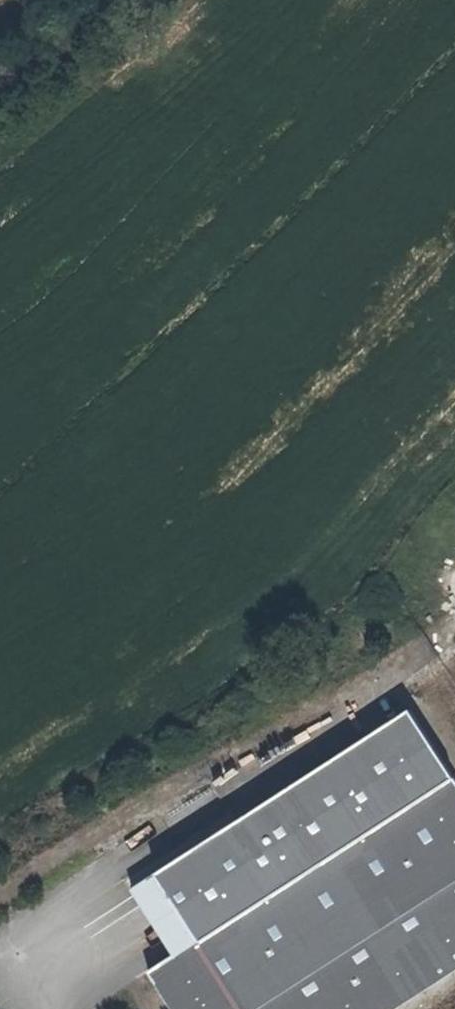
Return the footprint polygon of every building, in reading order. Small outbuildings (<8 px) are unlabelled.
[(145,974),(167,1008),(387,1008),(454,966),(454,782),(410,711),(154,874),(197,941),(170,958),(145,974)] [(129,891),(170,958),(197,941),(154,874),(129,891)]
